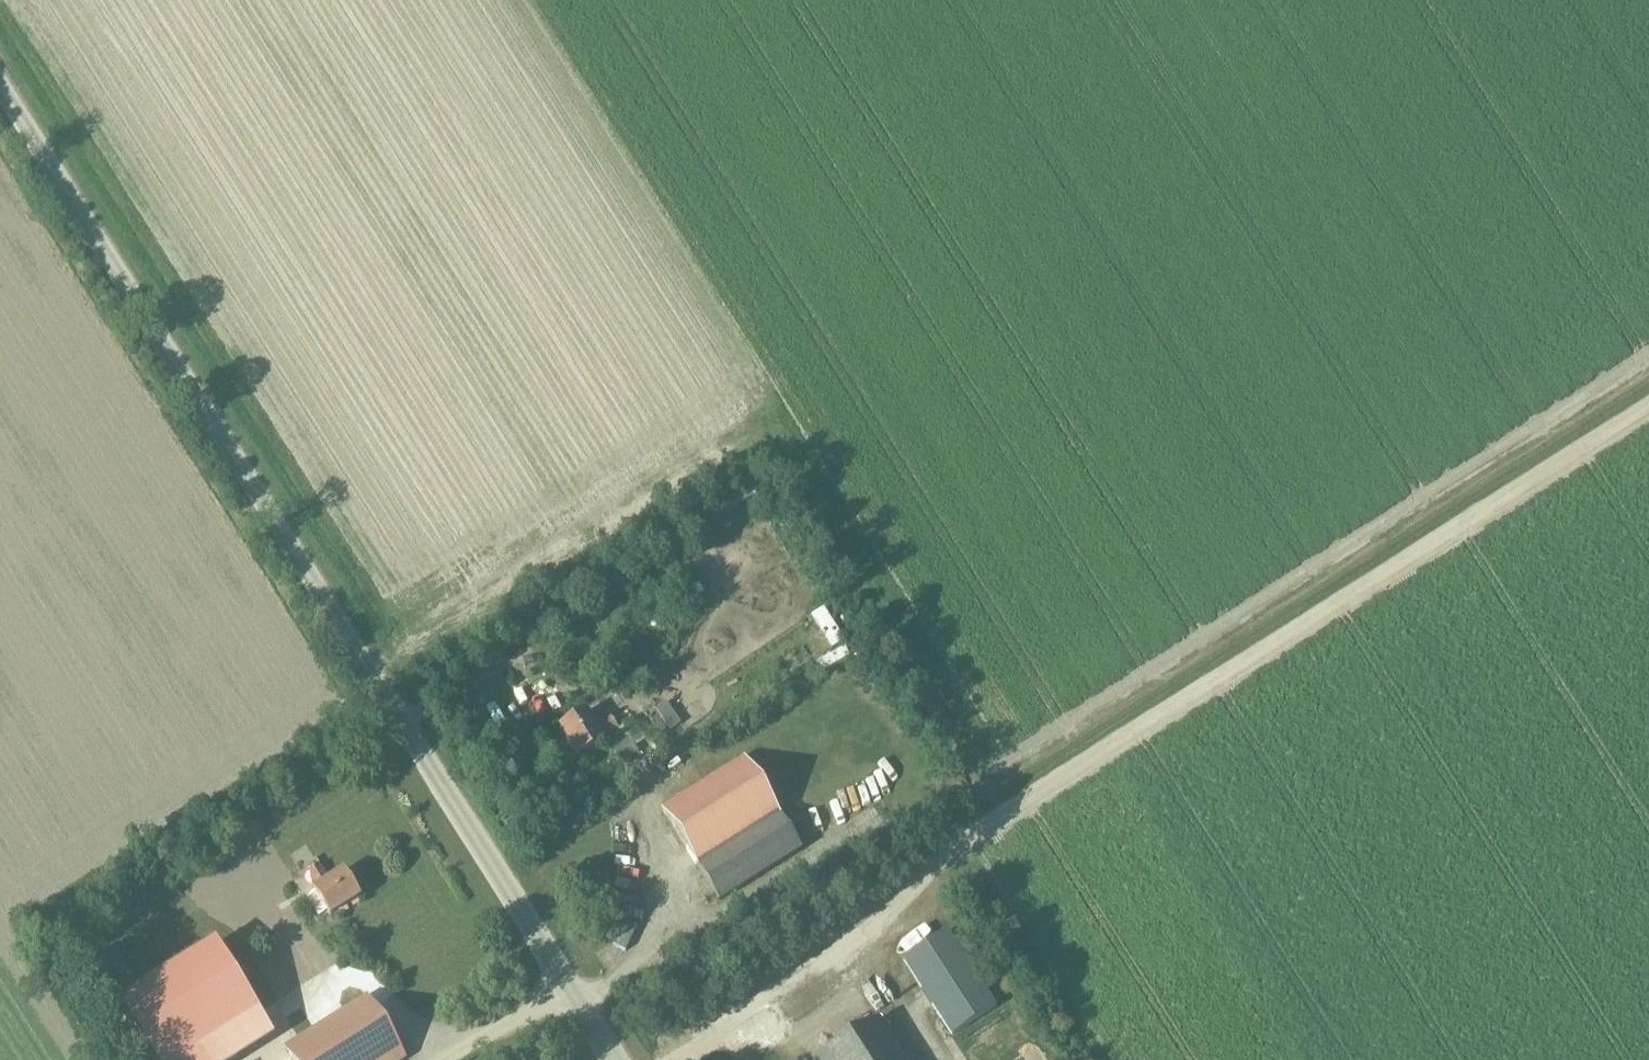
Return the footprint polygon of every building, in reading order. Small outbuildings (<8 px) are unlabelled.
[(602,738),(617,728),(609,716),(594,726),(585,711),(558,728),(578,759),(604,741),(602,738)] [(633,745),(644,738),(632,719),(622,725),(633,745)] [(742,757),(660,808),(718,901),(800,850),(742,757)] [(329,916),(359,898),(342,871),(327,880),(318,865),(306,872),(316,887),(312,889),(329,916)] [(948,932),(947,931),(902,960),(967,1059),(1008,1059),(1036,1042),(1007,997),(995,1005),(948,932)] [(714,952),(724,946),(720,940),(711,946),(714,952)] [(403,1058),(365,996),(284,1047),(291,1059),(400,1059),(403,1058)] [(878,1018),(817,1057),(818,1059),(904,1059),(878,1018)] [(192,1059),(247,1059),(232,1035),(192,1059)]
